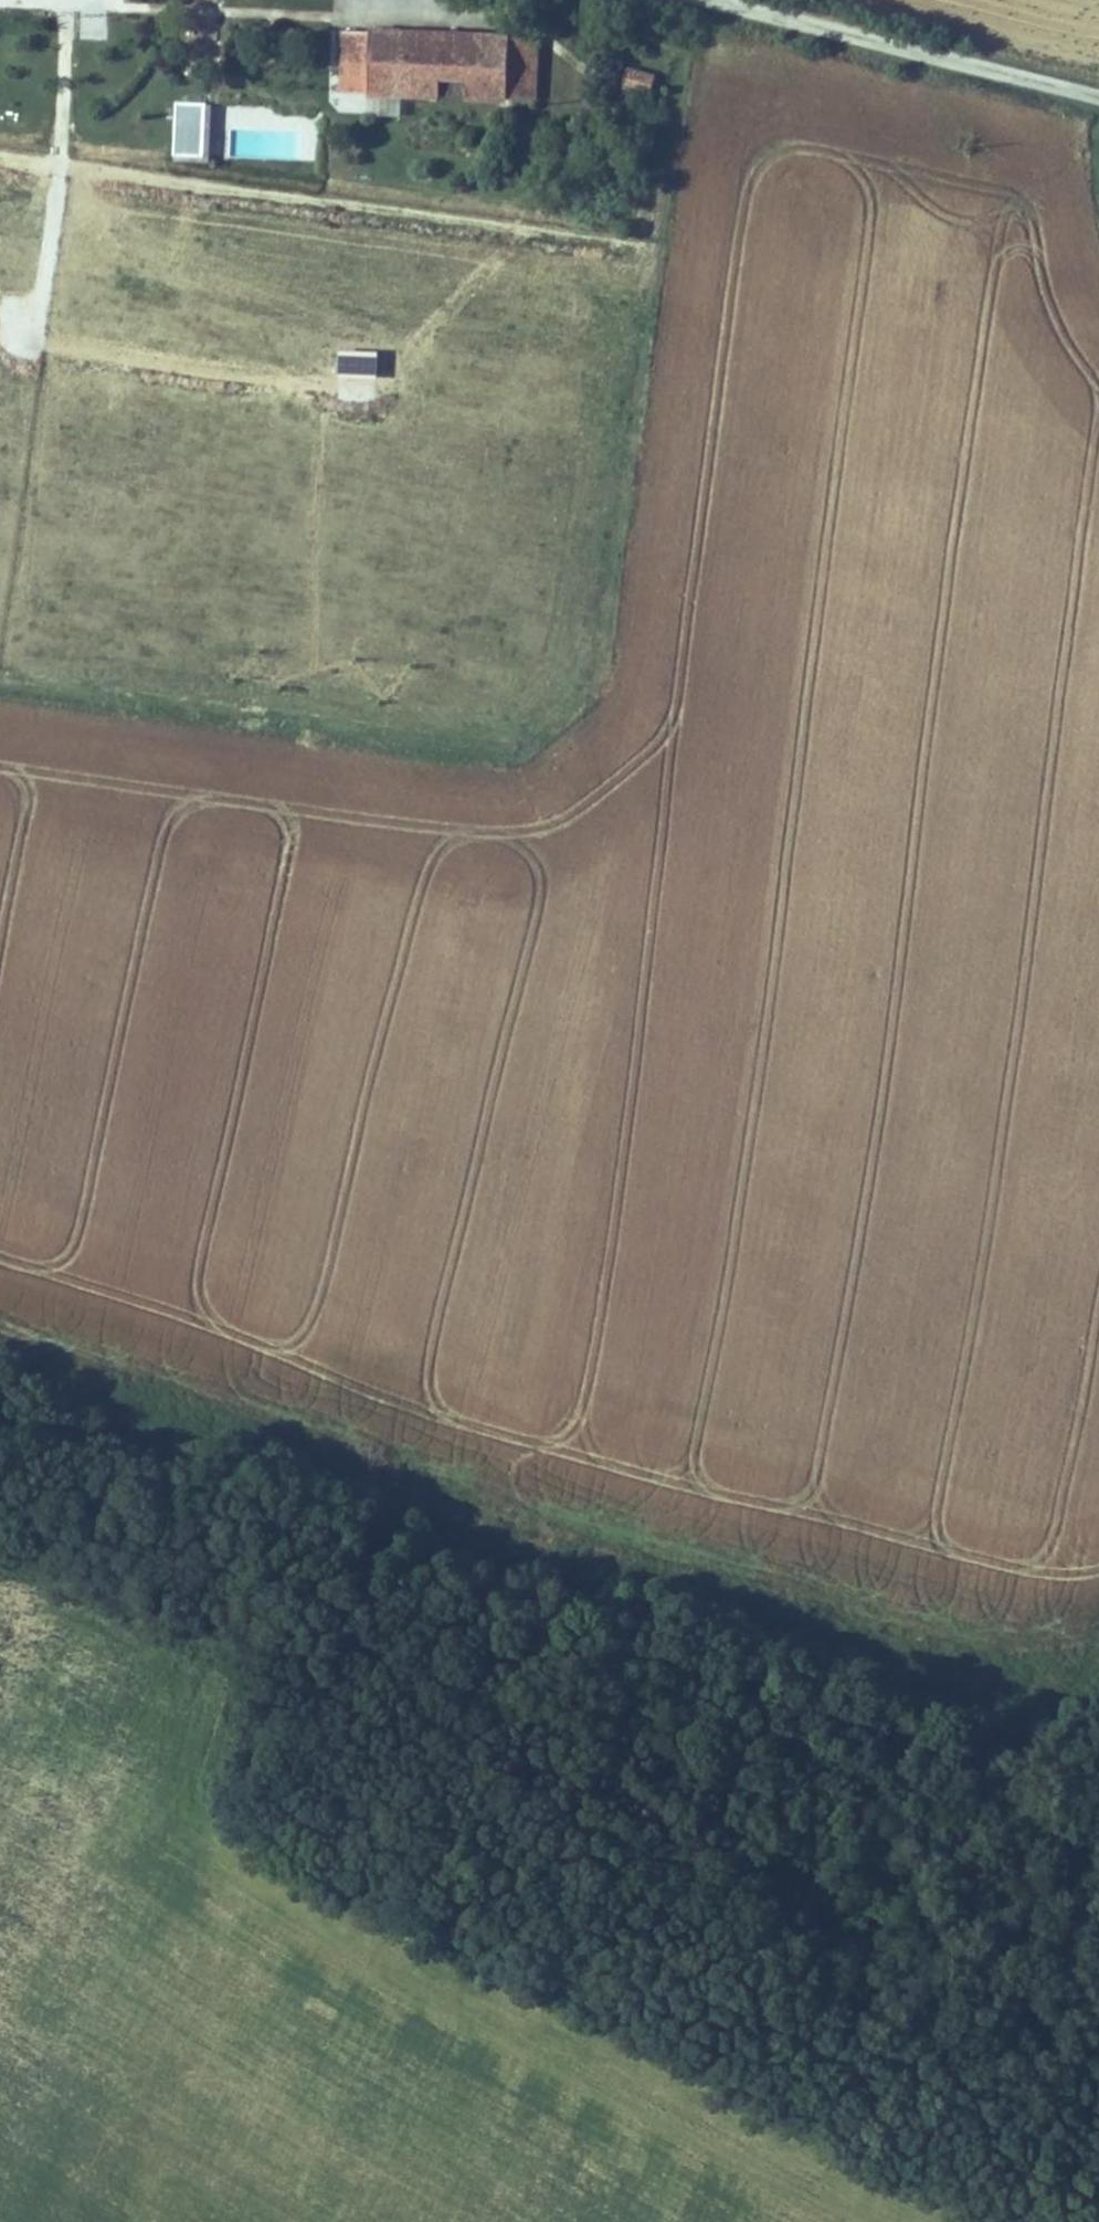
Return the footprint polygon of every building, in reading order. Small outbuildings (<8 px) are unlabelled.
[(534,2),(341,3),(342,35),(368,34),(368,65),(535,63),(534,2)] [(626,68),(621,92),(651,98),(656,74),(626,68)] [(176,103),(173,162),(209,164),(212,105),(176,103)]
